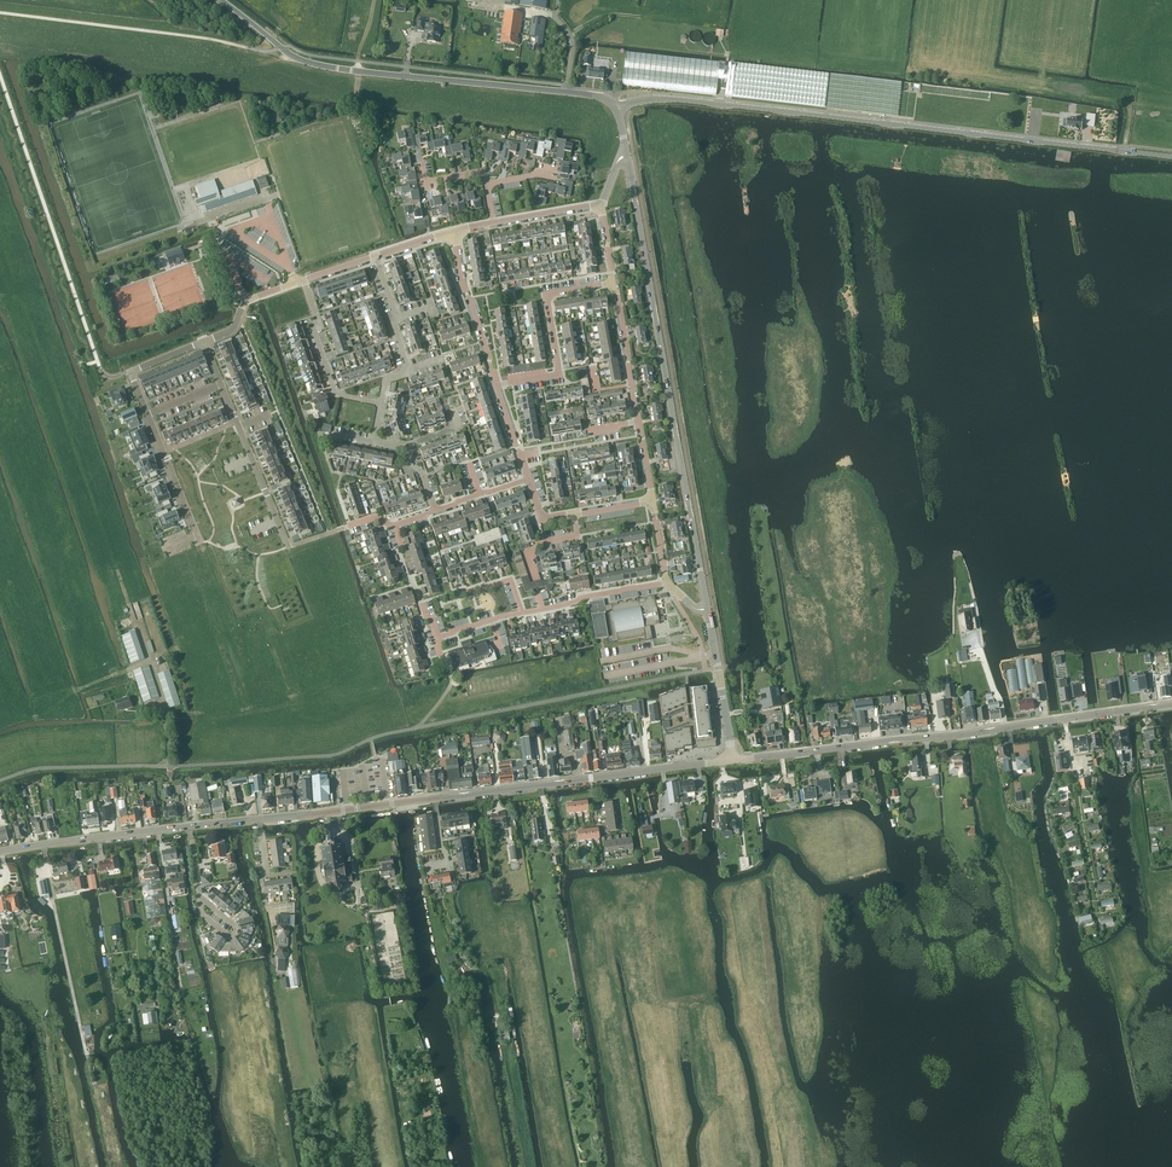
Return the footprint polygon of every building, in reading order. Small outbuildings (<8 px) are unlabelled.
[(547,0),(520,0),(519,5),(546,9),(547,0)] [(520,34),(523,14),(504,12),(500,43),(518,45),(519,39),(518,39),(519,34),(520,34)] [(537,37),(536,43),(543,44),(546,19),(532,17),(530,36),(537,37)] [(416,30),(423,31),(423,30),(428,31),(426,41),(437,43),(438,38),(440,37),(440,34),(438,32),(439,29),(433,28),(434,25),(433,24),(428,23),(428,24),(424,24),(425,20),(417,19),(416,30)] [(701,34),(700,33),(700,32),(699,32),(698,31),(697,31),(696,30),(695,30),(693,31),(692,31),(691,32),(690,33),(689,34),(689,36),(689,37),(689,38),(690,39),(690,40),(691,41),(692,42),(693,42),(694,42),(695,42),(696,42),(697,42),(698,42),(699,41),(700,40),(701,39),(701,38),(701,37),(701,36),(701,34)] [(716,38),(716,37),(715,35),(714,34),(713,33),(712,33),(711,32),(710,32),(708,32),(707,33),(706,33),(705,34),(704,35),(703,36),(703,37),(702,39),(702,40),(703,41),(703,42),(704,43),(705,44),(706,45),(707,46),(708,46),(710,46),(711,46),(712,45),(713,45),(714,44),(715,43),(716,42),(716,40),(716,39),(716,38)] [(716,95),(718,79),(727,80),(725,96),(825,107),(829,74),(729,63),(728,67),(725,66),(725,63),(626,52),(623,84),(716,95)] [(585,57),(584,65),(588,66),(586,78),(593,79),(593,78),(595,78),(595,79),(603,80),(604,76),(607,77),(608,71),(590,69),(591,65),(590,65),(591,58),(585,57)] [(829,74),(826,107),(898,115),(901,82),(829,74)] [(1065,120),(1064,128),(1082,130),(1083,121),(1081,120),(1080,120),(1080,119),(1076,118),(1076,120),(1068,119),(1068,120),(1065,120)] [(412,149),(418,148),(415,135),(415,136),(414,128),(404,129),(404,132),(397,134),(399,141),(406,140),(407,148),(411,147),(412,149)] [(419,135),(415,135),(418,148),(422,147),(421,145),(427,144),(428,152),(433,151),(433,153),(435,152),(433,142),(432,136),(427,137),(426,137),(426,135),(419,137),(419,136),(419,135)] [(519,157),(519,159),(521,160),(521,158),(526,159),(527,151),(533,152),(532,154),(536,155),(538,145),(539,142),(523,138),(522,143),(521,146),(522,146),(520,157),(519,157)] [(554,154),(553,159),(559,160),(559,159),(564,160),(565,152),(571,153),(573,145),(566,144),(566,141),(557,139),(556,144),(554,154)] [(450,140),(444,141),(444,140),(433,142),(435,152),(439,151),(439,149),(445,148),(446,156),(450,155),(451,157),(453,157),(451,146),(450,140)] [(502,156),(501,161),(504,161),(504,162),(505,163),(505,162),(508,162),(510,152),(516,153),(515,156),(519,157),(520,157),(522,146),(521,146),(522,143),(506,140),(504,146),(505,146),(502,156)] [(556,144),(545,141),(545,143),(539,142),(538,145),(536,155),(536,158),(538,158),(538,157),(543,158),(544,149),(550,150),(550,153),(554,154),(556,144)] [(451,146),(453,157),(457,156),(456,154),(462,152),(464,161),(468,160),(468,161),(471,161),(468,145),(462,146),(462,144),(451,146)] [(505,146),(504,146),(494,144),(493,145),(488,144),(484,160),(487,161),(487,159),(491,160),(493,152),(499,153),(499,155),(502,156),(505,146)] [(411,168),(410,165),(408,152),(392,155),(393,162),(402,161),(402,166),(400,166),(401,170),(411,168)] [(577,171),(578,164),(562,161),(559,177),(569,179),(570,175),(568,175),(569,170),(577,171)] [(407,186),(417,184),(414,168),(411,168),(401,170),(398,170),(399,178),(407,177),(408,182),(406,182),(407,186)] [(266,178),(258,181),(261,189),(269,186),(266,178)] [(555,184),(554,193),(557,194),(557,195),(564,196),(565,195),(570,196),(573,182),(565,180),(561,179),(561,183),(566,184),(565,189),(559,188),(559,185),(555,184)] [(200,198),(194,201),(197,207),(203,205),(203,206),(201,207),(203,213),(223,206),(223,205),(227,204),(227,205),(258,195),(253,181),(218,192),(215,182),(214,180),(196,186),(200,198)] [(407,186),(401,187),(402,194),(410,193),(411,198),(409,199),(403,200),(404,204),(410,203),(420,201),(417,184),(407,186)] [(538,189),(536,196),(535,196),(534,200),(533,201),(533,207),(545,205),(547,198),(544,197),(546,191),(554,193),(555,184),(553,184),(552,186),(540,184),(539,189),(538,189)] [(464,205),(468,204),(468,202),(473,201),(474,209),(482,208),(479,192),(462,195),(464,205)] [(465,211),(464,205),(462,195),(446,198),(448,208),(448,207),(452,207),(451,205),(456,204),(458,212),(465,211)] [(449,214),(448,207),(448,208),(446,198),(429,201),(431,210),(435,210),(435,208),(440,207),(441,215),(449,214)] [(422,217),(420,201),(410,203),(410,206),(404,207),(405,215),(414,213),(415,219),(422,217)] [(625,224),(624,214),(626,214),(625,210),(615,212),(618,227),(623,227),(623,230),(628,230),(627,223),(625,224)] [(585,220),(574,222),(575,226),(578,226),(579,233),(581,232),(591,231),(590,223),(585,224),(585,220)] [(558,235),(558,238),(561,237),(561,235),(565,234),(564,224),(557,225),(558,235)] [(557,225),(549,227),(551,236),(552,239),(558,238),(558,235),(557,225)] [(544,238),(551,236),(549,227),(542,228),(544,238)] [(535,229),(537,239),(541,238),(542,241),(544,240),(544,238),(542,228),(535,229)] [(530,240),(537,239),(535,229),(528,230),(530,240)] [(528,230),(521,232),(522,241),(523,244),(530,243),(529,240),(530,240),(528,230)] [(579,233),(579,236),(582,236),(583,239),(592,238),(591,231),(581,232),(579,233)] [(515,243),(522,241),(521,232),(514,233),(515,243)] [(508,244),(515,243),(514,233),(506,234),(508,244)] [(501,245),(508,244),(506,234),(499,235),(501,245)] [(494,246),(501,245),(499,235),(492,237),(494,246)] [(579,240),(580,247),(593,245),(592,238),(583,239),(579,240)] [(467,241),(469,249),(479,247),(477,240),(467,241)] [(593,245),(580,247),(581,251),(584,250),(585,254),(595,252),(593,245)] [(479,247),(469,249),(470,256),(480,254),(479,250),(479,247)] [(182,250),(165,255),(169,265),(185,260),(182,250)] [(431,260),(440,257),(438,250),(427,254),(428,257),(430,256),(431,260)] [(632,263),(631,253),(632,253),(632,250),(622,251),(625,266),(629,266),(630,269),(635,268),(634,262),(632,263)] [(586,261),(596,259),(595,252),(585,254),(586,261)] [(471,263),(481,261),(480,254),(470,256),(471,263)] [(433,267),(443,264),(440,257),(431,260),(433,267)] [(390,272),(401,269),(399,265),(403,264),(401,258),(390,261),(391,265),(389,266),(390,267),(389,268),(390,272)] [(596,259),(586,261),(587,268),(586,268),(588,275),(596,273),(595,267),(597,267),(596,259)] [(471,263),(472,270),(482,269),(482,265),(485,264),(484,261),(481,261),(471,263)] [(544,263),(541,263),(542,267),(543,277),(550,275),(549,266),(548,262),(544,263)] [(570,262),(563,263),(565,273),(572,272),(570,262)] [(541,263),(534,265),(534,268),(536,278),(543,277),(542,267),(541,263)] [(563,263),(556,264),(558,274),(565,273),(563,263)] [(436,274),(445,271),(443,264),(433,267),(436,274)] [(549,266),(550,275),(558,274),(556,264),(549,266)] [(534,268),(527,270),(529,279),(536,278),(534,268)] [(393,277),(403,274),(401,269),(390,272),(391,276),(393,276),(393,277)] [(472,270),(474,278),(484,276),(487,275),(486,272),(483,273),(482,269),(472,270)] [(527,270),(520,271),(522,281),(529,279),(527,270)] [(356,273),(360,285),(369,283),(367,276),(366,277),(364,271),(356,273)] [(437,278),(434,279),(435,282),(447,278),(445,271),(436,274),(437,278)] [(520,271),(513,272),(515,282),(522,281),(520,271)] [(513,272),(506,273),(508,283),(515,282),(513,272)] [(356,273),(350,275),(354,288),(360,285),(356,273)] [(506,273),(499,275),(500,284),(508,283),(506,273)] [(393,280),(394,285),(408,280),(406,274),(403,275),(403,274),(393,277),(394,279),(393,280)] [(350,275),(343,278),(347,290),(354,288),(350,275)] [(488,286),(487,282),(485,283),(484,276),(474,278),(475,285),(480,284),(480,288),(488,286)] [(343,278),(336,280),(340,292),(347,290),(343,278)] [(447,278),(435,282),(436,284),(439,283),(440,288),(450,285),(447,278)] [(336,280),(330,282),(334,294),(340,292),(336,280)] [(397,289),(398,290),(410,286),(408,280),(394,285),(396,289),(397,289)] [(322,285),(326,297),(334,294),(330,282),(322,285)] [(319,299),(326,297),(322,285),(316,287),(317,288),(318,293),(317,293),(319,299)] [(442,291),(439,292),(440,295),(452,291),(450,285),(440,288),(442,291)] [(397,293),(398,297),(409,293),(412,292),(410,286),(398,290),(398,292),(397,293)] [(634,305),(642,304),(640,294),(642,294),(641,288),(631,290),(634,305)] [(441,299),(444,298),(445,301),(454,298),(452,291),(440,295),(441,299)] [(409,293),(398,297),(400,302),(401,301),(402,303),(404,302),(405,306),(416,302),(412,292),(409,293)] [(445,301),(447,308),(457,305),(454,298),(445,301)] [(584,298),(576,299),(578,309),(577,309),(578,313),(581,313),(580,308),(585,308),(585,302),(584,298)] [(607,298),(599,299),(601,309),(600,309),(601,313),(601,314),(604,313),(603,309),(608,308),(607,298)] [(576,299),(569,300),(570,310),(569,310),(570,315),(573,314),(572,310),(577,309),(578,309),(576,299)] [(599,299),(592,301),(593,310),(592,310),(593,315),(596,315),(596,314),(601,313),(600,309),(601,309),(599,299)] [(569,300),(561,302),(563,311),(562,311),(563,316),(566,315),(565,311),(569,310),(570,310),(569,300)] [(367,311),(378,307),(375,301),(365,305),(367,311)] [(592,301),(585,302),(585,308),(586,311),(585,311),(586,317),(589,316),(588,311),(592,310),(593,310),(592,301)] [(558,312),(562,311),(563,311),(561,302),(554,303),(555,313),(556,317),(559,317),(558,312)] [(536,304),(527,305),(528,313),(537,312),(536,304)] [(457,305),(447,308),(450,315),(459,312),(457,305)] [(369,317),(380,313),(378,307),(367,311),(369,317)] [(496,318),(506,316),(504,309),(495,310),(496,318)] [(336,311),(324,315),(327,322),(343,316),(342,313),(337,315),(336,311)] [(537,312),(528,313),(529,320),(539,319),(537,312)] [(371,323),(382,320),(380,313),(369,317),(371,323)] [(343,316),(327,322),(329,328),(340,324),(339,321),(344,319),(343,316)] [(497,325),(507,324),(506,316),(496,318),(497,325)] [(539,319),(529,320),(530,327),(540,326),(539,319)] [(373,329),(384,326),(382,320),(371,323),(373,329)] [(406,335),(407,335),(417,332),(415,326),(416,325),(414,321),(406,324),(407,328),(405,328),(406,330),(404,331),(406,335)] [(302,322),(288,326),(289,327),(291,330),(293,337),(304,333),(302,326),(303,326),(302,322)] [(598,332),(608,331),(607,323),(597,325),(597,324),(592,325),(593,328),(597,327),(598,332)] [(340,324),(329,328),(329,329),(331,335),(347,329),(346,327),(341,328),(340,325),(340,324)] [(460,327),(463,336),(470,333),(467,324),(460,327)] [(498,332),(508,331),(507,324),(497,325),(498,332)] [(561,326),(563,334),(573,332),(577,332),(577,329),(572,330),(571,325),(561,326)] [(373,329),(371,330),(373,337),(375,336),(386,332),(384,326),(373,329)] [(540,326),(530,327),(531,334),(541,333),(540,326)] [(453,329),(456,338),(463,336),(460,327),(453,329)] [(639,345),(646,343),(645,333),(646,333),(645,328),(636,329),(639,345)] [(333,342),(345,338),(343,334),(348,332),(347,329),(331,335),(333,342)] [(449,340),(456,338),(453,329),(446,331),(449,340)] [(407,335),(409,341),(419,338),(422,337),(420,330),(417,332),(407,335)] [(442,343),(449,340),(446,331),(439,333),(442,343)] [(500,339),(509,338),(508,331),(498,332),(500,339)] [(594,335),(598,335),(599,339),(599,340),(609,338),(608,331),(598,332),(593,333),(594,335)] [(373,337),(372,337),(374,344),(383,341),(382,340),(388,338),(386,332),(375,336),(373,337)] [(573,332),(563,334),(564,341),(574,339),(574,340),(578,339),(585,338),(585,335),(578,337),(574,337),(573,332)] [(296,349),(309,344),(307,339),(306,340),(304,333),(293,337),(296,344),(296,348),(296,349)] [(541,333),(531,334),(533,341),(542,340),(541,333)] [(222,344),(218,345),(222,354),(236,348),(232,338),(221,342),(222,344)] [(345,338),(333,342),(336,348),(352,343),(351,340),(346,342),(345,338)] [(421,344),(419,338),(409,341),(412,347),(421,344)] [(501,346),(510,345),(509,338),(500,339),(501,346)] [(595,343),(600,342),(600,346),(601,347),(610,345),(609,338),(599,340),(599,339),(594,340),(595,343)] [(564,341),(565,348),(575,346),(575,347),(580,347),(579,344),(575,345),(574,340),(574,339),(564,341)] [(542,340),(533,341),(534,348),(543,347),(542,340)] [(352,343),(336,348),(338,355),(349,351),(348,347),(353,346),(352,343)] [(309,344),(296,349),(298,352),(301,360),(312,356),(310,349),(311,349),(309,344)] [(412,347),(410,347),(412,352),(413,352),(414,354),(419,352),(420,355),(426,353),(425,349),(423,350),(421,344),(412,347)] [(501,346),(502,354),(512,352),(510,345),(501,346)] [(596,350),(601,349),(602,354),(602,355),(612,353),(610,345),(601,347),(600,346),(596,347),(596,350)] [(575,346),(565,348),(567,356),(576,354),(577,354),(583,353),(582,351),(576,352),(575,347),(575,346)] [(543,347),(534,348),(535,356),(545,354),(543,347)] [(236,348),(222,354),(225,360),(239,354),(236,348)] [(202,352),(194,355),(195,357),(200,368),(201,371),(208,367),(202,352)] [(512,352),(502,354),(503,361),(513,359),(516,359),(516,356),(512,356),(512,352)] [(382,359),(385,370),(391,368),(390,365),(394,364),(390,353),(382,359)] [(602,357),(603,362),(608,362),(608,361),(613,360),(612,353),(602,355),(602,354),(597,355),(597,357),(602,357)] [(239,354),(225,360),(227,366),(239,361),(241,360),(239,354)] [(545,354),(535,356),(536,362),(536,363),(537,363),(541,362),(544,361),(546,361),(545,354)] [(577,359),(577,355),(576,354),(567,356),(568,363),(577,362),(578,362),(582,361),(582,359),(577,359)] [(473,367),(474,366),(480,364),(477,355),(470,357),(473,367)] [(303,371),(317,367),(315,362),(314,362),(312,356),(301,360),(303,367),(303,371)] [(195,357),(189,359),(194,370),(200,368),(195,357)] [(466,369),(473,367),(470,357),(463,360),(466,369)] [(189,359),(183,362),(188,373),(194,370),(189,359)] [(379,372),(385,370),(382,359),(376,361),(379,372)] [(513,359),(503,361),(504,368),(506,368),(510,367),(513,367),(514,367),(514,366),(513,359)] [(604,365),(608,364),(609,368),(619,367),(617,359),(613,360),(608,361),(608,362),(603,362),(604,365)] [(456,362),(460,374),(463,373),(462,370),(466,369),(463,360),(456,362)] [(239,361),(227,366),(229,372),(241,367),(239,361)] [(373,374),(379,372),(376,361),(370,363),(373,374)] [(183,362),(177,364),(182,375),(188,373),(183,362)] [(452,374),(457,372),(457,375),(460,374),(456,362),(449,364),(452,374)] [(367,376),(373,374),(370,363),(364,365),(367,376)] [(177,364),(171,367),(176,378),(182,375),(177,364)] [(361,378),(367,376),(364,365),(358,367),(361,378)] [(171,367),(165,369),(170,380),(176,378),(171,367)] [(241,367),(229,372),(232,378),(244,373),(246,373),(246,372),(244,373),(241,367)] [(309,382),(320,379),(317,372),(318,372),(317,367),(303,371),(304,372),(306,375),(309,382)] [(355,380),(361,378),(358,367),(352,369),(355,380)] [(605,372),(609,371),(610,375),(610,376),(620,374),(619,367),(609,368),(604,369),(605,372)] [(653,380),(651,370),(653,370),(652,367),(643,369),(645,384),(650,383),(651,387),(656,386),(655,380),(653,380)] [(165,369),(159,372),(164,383),(170,380),(165,369)] [(349,382),(355,380),(352,369),(346,371),(349,382)] [(435,372),(438,381),(444,379),(446,383),(449,381),(446,370),(442,372),(442,370),(435,372)] [(349,382),(346,371),(335,372),(335,371),(339,383),(342,381),(343,384),(349,382)] [(159,372),(153,374),(158,385),(164,383),(159,372)] [(429,374),(433,386),(439,384),(438,381),(435,372),(429,374)] [(244,373),(232,378),(234,384),(249,379),(246,373),(244,373)] [(153,374),(147,376),(152,388),(158,385),(153,374)] [(423,376),(427,388),(433,386),(429,374),(423,376)] [(612,384),(621,382),(620,374),(610,376),(610,375),(605,376),(606,379),(611,378),(612,384)] [(146,375),(139,378),(145,393),(153,390),(152,388),(147,376),(146,375)] [(421,391),(427,388),(423,376),(417,378),(421,391)] [(407,383),(410,392),(411,394),(415,393),(421,391),(417,378),(410,380),(411,382),(407,383)] [(475,389),(484,386),(482,378),(472,381),(475,389)] [(249,379),(234,384),(237,390),(249,386),(251,385),(249,379)] [(320,379),(309,382),(311,389),(311,393),(324,389),(323,384),(322,385),(320,379)] [(249,386),(237,390),(239,397),(251,392),(249,386)] [(484,386),(475,389),(477,396),(487,393),(484,386)] [(119,388),(110,392),(111,395),(114,394),(120,406),(128,402),(125,395),(126,394),(124,390),(120,391),(119,388)] [(582,388),(574,389),(576,399),(583,397),(583,395),(583,394),(582,391),(582,388)] [(568,400),(576,399),(574,389),(567,390),(568,400)] [(561,401),(568,400),(567,390),(559,392),(561,401)] [(251,392),(239,397),(242,403),(254,398),(255,397),(252,391),(251,392)] [(559,392),(552,393),(554,402),(554,405),(561,404),(561,401),(559,392)] [(487,393),(477,396),(478,397),(480,403),(489,400),(488,397),(487,393)] [(546,404),(554,402),(552,393),(544,394),(546,404)] [(325,411),(329,410),(327,403),(329,402),(326,394),(316,398),(317,400),(314,401),(317,411),(318,410),(319,413),(320,413),(320,414),(325,412),(325,411)] [(391,397),(390,403),(403,406),(405,406),(406,402),(407,396),(399,394),(398,398),(391,397)] [(522,406),(533,404),(532,396),(521,398),(522,406)] [(254,398),(242,403),(245,409),(248,408),(250,411),(260,407),(258,402),(256,403),(254,398)] [(489,400),(480,403),(482,410),(491,407),(489,400)] [(621,404),(617,405),(618,415),(626,413),(631,412),(629,403),(625,404),(625,402),(621,403),(621,404)] [(395,411),(394,416),(403,416),(404,413),(401,412),(403,406),(390,403),(389,410),(395,411)] [(524,414),(535,412),(533,404),(522,406),(524,414)] [(611,416),(618,415),(617,405),(609,406),(611,416)] [(219,411),(214,413),(219,425),(226,422),(223,415),(227,413),(223,406),(218,408),(219,411)] [(591,409),(587,410),(589,420),(596,418),(595,409),(594,406),(591,407),(591,409)] [(604,417),(611,416),(609,406),(602,408),(604,417)] [(655,422),(662,421),(661,411),(662,411),(661,406),(652,407),(655,422)] [(491,407),(482,410),(484,417),(494,414),(491,407)] [(596,418),(604,417),(602,408),(595,409),(596,418)] [(134,409),(121,414),(124,423),(132,420),(133,422),(129,424),(131,429),(140,425),(140,424),(139,425),(138,421),(137,418),(138,418),(134,409)] [(442,410),(435,412),(439,424),(441,424),(442,424),(446,423),(443,413),(442,410)] [(433,416),(430,417),(433,427),(437,426),(438,425),(439,424),(435,412),(432,413),(433,416)] [(525,421),(536,419),(535,412),(524,414),(525,421)] [(214,413),(207,416),(212,428),(219,425),(214,413)] [(429,414),(423,416),(424,419),(427,429),(429,428),(430,428),(433,427),(430,417),(429,414)] [(494,414),(484,417),(487,424),(496,421),(494,414)] [(572,420),(574,432),(581,431),(580,425),(584,424),(583,415),(579,416),(579,419),(572,420)] [(199,416),(193,419),(193,420),(199,433),(205,431),(200,418),(199,416)] [(207,416),(200,418),(205,431),(212,428),(207,416)] [(396,421),(390,424),(392,430),(404,426),(406,425),(404,419),(403,416),(394,416),(396,421)] [(425,429),(427,429),(424,419),(423,416),(417,419),(421,431),(425,430),(425,429)] [(526,428),(537,426),(536,419),(525,421),(526,428)] [(193,420),(186,423),(187,424),(192,436),(199,433),(193,420)] [(568,420),(564,421),(565,424),(566,434),(574,432),(572,420),(568,420)] [(496,421),(487,424),(487,425),(489,431),(498,428),(496,421)] [(187,424),(180,427),(185,439),(192,436),(187,424)] [(559,435),(566,434),(565,424),(557,426),(559,435)] [(258,432),(255,434),(258,442),(272,436),(268,426),(258,430),(258,432)] [(404,426),(392,430),(394,436),(400,434),(402,438),(409,435),(407,429),(405,430),(404,426)] [(537,426),(526,428),(527,435),(538,433),(537,426)] [(551,436),(559,435),(557,426),(550,427),(551,436)] [(138,427),(122,434),(124,438),(129,435),(132,443),(146,437),(143,430),(140,431),(138,427)] [(180,427),(173,429),(178,442),(185,439),(180,427)] [(498,428),(489,431),(492,438),(501,435),(498,428)] [(166,430),(162,432),(166,441),(170,440),(172,444),(178,442),(173,429),(167,432),(166,430)] [(538,433),(527,435),(529,442),(540,441),(538,433)] [(457,437),(461,446),(467,444),(464,435),(457,437)] [(494,445),(503,442),(501,435),(492,438),(494,445)] [(272,436),(258,442),(261,448),(273,443),(275,442),(272,436)] [(135,450),(130,452),(131,456),(148,450),(146,446),(149,444),(146,437),(132,443),(135,450)] [(462,449),(461,446),(457,437),(451,439),(454,448),(455,451),(462,449)] [(445,441),(449,452),(449,453),(455,451),(454,448),(451,439),(445,441)] [(443,455),(449,452),(445,441),(439,443),(443,455)] [(503,442),(494,445),(496,453),(506,449),(503,442)] [(273,443),(261,448),(263,454),(275,449),(273,443)] [(433,445),(437,457),(443,455),(439,443),(433,445)] [(341,446),(336,445),(335,446),(332,446),(330,454),(334,454),(333,458),(340,459),(342,445),(341,445),(341,446)] [(342,445),(340,459),(342,460),(343,456),(347,457),(349,447),(344,446),(342,445)] [(431,459),(437,457),(433,445),(427,447),(431,459)] [(626,445),(617,446),(618,453),(621,452),(622,459),(623,459),(626,459),(626,458),(634,457),(633,450),(627,451),(626,445)] [(663,446),(657,447),(659,462),(663,461),(664,465),(666,464),(668,464),(667,457),(666,457),(665,451),(667,450),(666,445),(663,446)] [(353,462),(355,448),(354,448),(349,447),(347,457),(350,458),(350,461),(353,462)] [(424,461),(431,459),(427,447),(420,449),(424,461)] [(360,460),(362,450),(357,449),(357,448),(355,448),(353,462),(355,462),(356,459),(360,460)] [(601,449),(603,460),(606,460),(606,459),(614,458),(612,449),(608,450),(608,448),(601,449)] [(275,449),(263,454),(266,460),(278,455),(275,449)] [(594,450),(596,461),(603,460),(601,449),(594,450)] [(365,464),(368,451),(367,450),(366,451),(362,450),(360,460),(363,460),(363,464),(365,464)] [(587,451),(588,463),(596,461),(594,450),(587,451)] [(365,464),(364,469),(367,469),(368,465),(369,462),(372,462),(374,452),(370,451),(368,451),(365,464)] [(579,453),(581,464),(588,463),(587,451),(579,453)] [(372,462),(372,466),(375,466),(378,467),(381,453),(380,453),(380,454),(374,452),(372,462)] [(141,461),(139,461),(142,469),(144,468),(156,463),(153,455),(150,457),(149,453),(139,457),(141,461)] [(381,453),(378,467),(381,467),(385,468),(385,465),(387,455),(382,454),(381,453)] [(572,457),(569,458),(570,466),(574,466),(574,465),(581,464),(579,453),(572,454),(572,457)] [(278,455),(266,460),(268,466),(282,460),(280,454),(278,455)] [(385,465),(385,468),(388,469),(394,470),(396,460),(393,460),(394,456),(393,456),(392,456),(387,455),(385,465)] [(626,459),(623,459),(624,466),(627,466),(635,464),(634,457),(626,458),(626,459)] [(555,463),(550,464),(551,472),(562,470),(561,463),(563,462),(563,458),(555,459),(555,463)] [(282,460),(268,466),(271,472),(285,466),(282,460)] [(506,465),(509,473),(516,471),(513,462),(506,465)] [(156,463),(144,468),(147,475),(149,479),(158,475),(156,471),(159,470),(156,463)] [(628,473),(636,471),(635,464),(627,466),(628,473)] [(506,465),(499,467),(502,476),(509,473),(506,465)] [(285,466),(271,472),(273,478),(287,472),(285,466)] [(494,478),(502,476),(499,467),(491,470),(494,478)] [(487,481),(494,478),(491,470),(484,472),(487,481)] [(551,472),(552,479),(560,477),(560,473),(563,472),(562,470),(551,472)] [(629,480),(638,479),(636,471),(628,473),(629,480)] [(287,472),(273,478),(276,485),(279,484),(281,487),(291,482),(287,472)] [(552,479),(553,486),(565,484),(564,477),(560,477),(552,479)] [(627,487),(624,488),(625,492),(633,491),(633,487),(639,486),(638,479),(629,480),(626,480),(627,487)] [(444,497),(450,495),(452,495),(453,498),(454,498),(455,498),(455,497),(455,494),(466,490),(463,481),(460,482),(459,481),(441,487),(444,497)] [(159,482),(151,485),(156,497),(168,492),(166,485),(161,487),(159,482)] [(281,488),(278,490),(281,498),(295,492),(291,482),(281,487),(281,488)] [(355,483),(345,487),(347,493),(357,490),(357,489),(355,483)] [(553,486),(554,493),(566,491),(565,484),(553,486)] [(666,501),(670,500),(673,500),(672,490),(673,489),(673,484),(663,486),(666,501)] [(607,486),(609,497),(617,496),(616,494),(620,493),(618,485),(614,486),(615,488),(611,489),(610,485),(607,486)] [(600,487),(602,499),(609,497),(607,486),(600,487)] [(593,488),(595,500),(602,499),(600,487),(593,488)] [(585,490),(587,501),(595,500),(593,488),(585,490)] [(357,490),(347,493),(349,499),(349,500),(359,496),(357,490)] [(408,495),(412,506),(418,504),(415,493),(414,490),(407,492),(408,495)] [(578,492),(575,493),(576,501),(579,500),(580,503),(587,501),(585,490),(578,491),(578,492)] [(421,491),(415,493),(418,504),(424,501),(421,491)] [(562,503),(570,502),(570,498),(567,498),(566,491),(554,493),(556,501),(561,500),(562,503)] [(168,492),(156,497),(159,504),(162,502),(164,506),(171,504),(169,500),(171,499),(168,492)] [(295,492),(281,498),(284,504),(298,498),(295,492)] [(515,495),(518,504),(526,501),(523,493),(515,495)] [(406,508),(412,506),(408,495),(402,497),(406,508)] [(515,495),(509,498),(512,506),(512,508),(515,507),(514,505),(518,504),(515,495)] [(359,496),(349,500),(351,506),(361,502),(359,496)] [(390,502),(393,512),(399,510),(396,500),(395,497),(389,499),(390,502)] [(399,510),(406,508),(402,497),(396,500),(399,510)] [(238,498),(232,501),(235,507),(241,505),(238,498)] [(298,498),(284,504),(286,510),(300,504),(298,498)] [(505,508),(512,506),(509,498),(502,500),(505,508)] [(497,511),(505,508),(502,500),(495,502),(497,511)] [(482,501),(479,502),(484,517),(485,521),(495,517),(493,511),(490,512),(487,504),(483,505),(482,501)] [(361,502),(351,506),(353,512),(364,509),(361,502)] [(387,514),(393,512),(390,502),(383,504),(387,514)] [(478,519),(484,517),(479,502),(476,503),(478,507),(474,508),(478,519)] [(300,504),(286,510),(289,516),(303,510),(300,504)] [(478,519),(474,508),(471,510),(470,505),(467,506),(472,521),(478,519)] [(466,523),(472,521),(467,506),(464,506),(466,511),(462,513),(463,516),(466,523)] [(364,509),(353,512),(355,518),(366,515),(364,509)] [(167,510),(157,514),(159,518),(162,516),(166,525),(179,520),(175,510),(169,513),(167,510)] [(303,510),(289,516),(291,522),(305,516),(303,510)] [(456,513),(455,513),(461,529),(462,532),(468,530),(467,527),(466,523),(463,516),(460,517),(459,512),(456,513)] [(455,519),(451,520),(455,531),(461,529),(455,513),(453,514),(455,519)] [(305,516),(291,522),(294,528),(308,522),(305,516)] [(443,517),(448,533),(449,533),(455,531),(451,520),(448,521),(446,516),(443,517)] [(439,524),(442,535),(448,533),(443,517),(440,518),(442,523),(439,524)] [(678,517),(665,520),(666,526),(672,524),(675,540),(683,538),(681,526),(682,526),(682,523),(680,523),(679,523),(678,517)] [(520,518),(511,521),(513,525),(516,524),(518,531),(521,530),(531,527),(528,520),(521,522),(520,518)] [(434,520),(431,521),(432,523),(436,537),(442,535),(439,524),(435,525),(434,520)] [(308,522),(294,528),(297,536),(300,534),(302,537),(312,533),(308,522)] [(374,527),(363,531),(366,541),(367,540),(386,534),(385,531),(378,533),(377,530),(375,531),(374,528),(374,527)] [(521,530),(518,531),(521,538),(533,534),(531,527),(521,530)] [(411,540),(422,537),(420,530),(409,534),(411,540)] [(637,533),(638,541),(646,540),(644,532),(637,533)] [(631,542),(638,541),(637,533),(630,534),(631,542)] [(366,541),(365,541),(367,547),(370,546),(381,543),(380,539),(387,537),(386,534),(367,540),(366,541)] [(523,545),(520,546),(521,550),(530,547),(529,543),(535,541),(533,534),(521,538),(523,545)] [(623,535),(624,544),(631,542),(630,534),(623,535)] [(623,535),(616,537),(617,545),(624,544),(623,535)] [(419,544),(420,545),(424,543),(422,537),(411,540),(413,546),(419,544)] [(610,546),(617,545),(616,537),(608,538),(610,546)] [(603,547),(610,546),(608,538),(601,539),(603,547)] [(594,540),(595,549),(596,549),(596,552),(599,552),(598,548),(603,547),(601,539),(594,540)] [(588,550),(595,549),(594,540),(587,542),(588,550)] [(370,546),(367,547),(369,553),(372,552),(390,546),(389,544),(382,546),(381,543),(370,546)] [(422,551),(420,545),(419,544),(413,546),(409,548),(410,551),(405,553),(405,556),(422,551)] [(390,546),(372,552),(374,559),(377,558),(385,555),(384,552),(391,549),(390,546)] [(579,547),(571,548),(574,564),(577,564),(576,559),(581,559),(581,562),(585,561),(583,552),(580,552),(579,547)] [(564,553),(560,554),(561,562),(570,560),(571,565),(574,564),(571,548),(563,549),(564,553)] [(413,561),(424,557),(422,551),(405,556),(406,559),(412,557),(413,561)] [(496,553),(490,555),(491,557),(494,568),(498,567),(499,569),(501,568),(497,555),(496,553)] [(497,555),(501,568),(503,567),(503,565),(507,564),(503,553),(497,555)] [(385,555),(377,558),(379,564),(397,558),(397,555),(389,557),(388,554),(385,555)] [(548,556),(550,568),(557,567),(557,570),(562,569),(560,560),(559,557),(555,557),(555,554),(548,556)] [(542,570),(550,568),(548,556),(540,557),(541,563),(537,564),(539,573),(543,572),(542,570)] [(409,568),(426,563),(424,557),(413,561),(414,564),(408,565),(409,568)] [(477,557),(471,559),(472,562),(475,573),(479,572),(480,573),(482,572),(478,561),(479,561),(478,560),(477,557)] [(491,570),(494,568),(491,557),(484,559),(488,572),(491,571),(491,570)] [(397,558),(379,564),(381,570),(383,569),(392,566),(391,563),(398,560),(397,558)] [(686,558),(674,560),(675,566),(682,565),(684,575),(691,574),(689,561),(687,562),(686,558)] [(478,561),(482,572),(486,571),(487,573),(488,572),(484,559),(479,561),(478,561)] [(472,574),(475,573),(472,562),(466,564),(470,577),(472,576),(472,574)] [(409,568),(407,569),(408,572),(410,571),(416,570),(417,573),(421,572),(421,571),(428,569),(426,563),(409,568)] [(450,568),(447,569),(451,582),(453,581),(453,579),(457,578),(453,567),(452,564),(449,565),(450,568)] [(459,566),(463,577),(467,576),(468,577),(470,577),(466,564),(460,566),(459,566)] [(381,570),(380,571),(382,577),(385,575),(403,569),(403,567),(395,569),(394,565),(392,566),(383,569),(381,570)] [(459,566),(460,566),(459,565),(453,567),(457,578),(460,576),(461,578),(463,577),(459,566)] [(643,569),(645,577),(652,576),(650,567),(643,569)] [(421,571),(421,572),(423,578),(434,574),(432,568),(428,569),(421,571)] [(403,569),(385,575),(387,582),(398,578),(397,575),(404,572),(403,569)] [(637,578),(645,577),(643,569),(636,570),(637,578)] [(630,579),(637,578),(636,570),(629,571),(630,579)] [(623,581),(630,579),(629,571),(622,572),(623,581)] [(616,582),(623,581),(622,572),(614,574),(616,582)] [(434,574),(423,578),(425,583),(425,584),(436,580),(434,574)] [(614,574),(607,575),(609,583),(616,582),(614,574)] [(607,575),(600,576),(602,584),(609,583),(607,575)] [(594,586),(602,584),(600,576),(593,577),(594,586)] [(587,577),(578,578),(580,590),(587,589),(587,588),(589,588),(587,577)] [(569,584),(565,584),(567,593),(575,591),(575,590),(578,590),(578,591),(580,590),(578,578),(568,580),(569,584)] [(436,580),(425,584),(427,590),(438,587),(438,586),(436,580)] [(526,592),(536,589),(534,582),(530,583),(523,585),(526,592)] [(438,587),(427,590),(429,596),(433,595),(434,595),(440,593),(438,587)] [(407,588),(404,589),(409,605),(416,603),(412,592),(409,593),(407,588)] [(403,595),(400,596),(403,607),(409,605),(404,589),(401,590),(403,595)] [(394,592),(392,593),(397,609),(403,607),(400,596),(396,597),(394,592)] [(391,599),(387,600),(391,611),(396,609),(397,609),(392,593),(391,593),(389,594),(391,599)] [(382,596),(379,597),(384,613),(391,611),(387,600),(384,601),(382,596)] [(609,638),(608,638),(609,643),(618,641),(618,642),(645,636),(646,641),(653,639),(650,626),(660,624),(654,596),(644,598),(644,599),(638,600),(638,599),(611,604),(611,605),(605,606),(606,613),(609,612),(613,635),(608,636),(609,638)] [(378,603),(375,604),(378,615),(384,613),(379,597),(376,598),(378,603)] [(606,613),(605,606),(605,605),(604,600),(589,602),(592,616),(591,616),(596,640),(608,638),(609,638),(608,636),(613,635),(609,612),(606,613)] [(567,620),(569,632),(572,631),(573,634),(579,633),(577,621),(574,621),(572,613),(569,614),(570,619),(567,620)] [(569,632),(567,620),(563,621),(562,615),(559,616),(561,624),(558,624),(560,636),(566,635),(565,632),(569,632)] [(968,615),(958,616),(961,632),(971,631),(970,628),(974,627),(974,629),(979,628),(977,619),(972,620),(972,615),(968,615)] [(403,622),(399,624),(402,630),(423,623),(422,620),(415,622),(414,619),(403,622)] [(560,636),(558,624),(554,625),(553,619),(550,620),(551,628),(548,628),(550,640),(556,639),(556,637),(560,636)] [(550,640),(548,628),(545,629),(544,621),(540,621),(542,627),(538,628),(540,639),(544,639),(544,641),(550,640)] [(423,623),(402,630),(403,636),(404,636),(407,635),(415,632),(418,632),(417,628),(424,626),(423,623)] [(540,639),(538,628),(534,628),(533,623),(530,623),(532,631),(529,632),(531,644),(537,643),(537,640),(540,639)] [(531,644),(529,632),(525,633),(524,627),(521,627),(523,635),(519,636),(521,648),(528,647),(527,644),(531,644)] [(521,648),(519,636),(516,637),(515,629),(511,629),(512,635),(509,635),(511,647),(514,647),(515,649),(521,648)] [(122,637),(130,664),(145,659),(136,632),(122,637)] [(400,640),(400,641),(400,642),(401,642),(402,642),(403,642),(403,643),(407,642),(424,636),(423,633),(416,635),(415,632),(407,635),(404,636),(403,636),(401,637),(401,638),(401,639),(400,639),(400,640)] [(424,636),(407,642),(409,648),(417,646),(417,645),(419,645),(418,641),(425,639),(424,636)] [(470,640),(466,641),(473,664),(484,660),(485,664),(496,661),(497,660),(497,659),(494,652),(494,651),(493,651),(492,651),(491,648),(491,647),(489,645),(488,645),(488,644),(487,645),(485,640),(472,645),(470,640)] [(463,648),(449,652),(453,664),(452,664),(453,669),(454,669),(455,670),(473,664),(466,641),(461,643),(463,648)] [(409,648),(406,649),(408,655),(426,649),(425,646),(418,649),(417,646),(409,648)] [(426,649),(408,655),(410,662),(421,658),(420,655),(427,652),(426,649)] [(412,668),(428,663),(427,660),(422,661),(421,658),(410,662),(412,668)] [(412,668),(414,674),(425,670),(424,667),(429,665),(428,663),(412,668)] [(1042,664),(1034,665),(1037,683),(1044,682),(1042,664)] [(144,703),(153,699),(159,697),(149,666),(134,671),(144,703)] [(169,708),(181,705),(169,671),(158,674),(169,708)] [(1171,676),(1171,671),(1163,672),(1164,677),(1165,687),(1161,688),(1163,698),(1171,697),(1171,693),(1171,682),(1171,677),(1171,676)] [(1131,682),(1130,683),(1132,693),(1139,692),(1139,690),(1144,689),(1145,691),(1145,694),(1152,693),(1149,674),(1149,675),(1145,676),(1145,675),(1144,673),(1137,674),(1138,682),(1136,682),(1135,681),(1133,681),(1133,682),(1131,683),(1131,682)] [(1112,685),(1106,686),(1108,701),(1118,699),(1117,692),(1122,692),(1120,681),(1119,677),(1111,678),(1112,682),(1112,685)] [(1066,680),(1058,681),(1062,703),(1070,701),(1069,697),(1072,697),(1073,698),(1079,697),(1083,697),(1082,690),(1081,685),(1067,687),(1066,680)] [(939,719),(948,717),(947,710),(949,710),(947,697),(954,696),(952,685),(944,686),(946,696),(944,696),(944,701),(937,702),(939,719)] [(1037,702),(1044,701),(1042,685),(1035,686),(1037,702)] [(666,697),(660,698),(662,713),(669,713),(668,711),(675,711),(675,709),(681,708),(681,707),(687,706),(688,707),(684,708),(686,721),(689,720),(690,728),(681,730),(681,732),(673,733),(673,735),(664,736),(667,754),(675,753),(675,751),(684,750),(684,748),(692,747),(692,745),(696,744),(697,747),(697,749),(716,747),(716,741),(710,686),(690,689),(690,691),(688,692),(686,692),(685,689),(679,690),(679,692),(672,693),(672,695),(666,696),(666,697)] [(778,688),(760,691),(763,709),(782,706),(778,688)] [(961,711),(963,724),(976,722),(975,709),(973,692),(964,693),(964,694),(965,694),(967,710),(961,711)] [(119,711),(132,706),(129,697),(115,701),(119,711)] [(919,699),(916,700),(916,706),(919,726),(927,725),(926,716),(927,716),(926,712),(925,711),(921,711),(920,705),(919,699)] [(1035,699),(1019,701),(1021,711),(1034,709),(1034,705),(1035,705),(1036,704),(1035,699)] [(855,712),(856,725),(857,727),(859,726),(860,734),(871,733),(870,725),(866,725),(864,710),(873,709),(872,700),(854,702),(855,712)] [(993,700),(987,700),(989,709),(994,709),(994,711),(989,711),(990,720),(1000,719),(999,710),(996,710),(996,708),(999,708),(998,702),(994,702),(993,700)] [(856,725),(855,712),(851,713),(852,719),(835,721),(834,714),(838,714),(837,703),(828,705),(831,728),(835,728),(836,737),(853,735),(851,726),(856,725)] [(657,704),(649,705),(651,722),(659,721),(657,704)] [(792,704),(785,705),(787,715),(794,714),(792,704)] [(910,716),(906,716),(907,723),(911,722),(911,727),(919,726),(916,706),(912,706),(913,715),(910,716)] [(987,721),(986,713),(985,708),(976,709),(978,722),(987,721)] [(669,716),(662,716),(662,719),(669,719),(669,718),(684,712),(683,709),(669,714),(669,716)] [(902,713),(878,715),(880,731),(904,729),(902,713)] [(951,730),(960,729),(958,716),(950,717),(951,730)] [(687,723),(666,731),(666,733),(688,725),(687,723)] [(775,723),(772,724),(775,743),(783,742),(781,731),(776,731),(775,723)] [(767,745),(775,743),(772,724),(768,725),(770,733),(765,733),(767,745)] [(817,724),(812,725),(814,740),(822,739),(822,738),(830,737),(829,728),(822,729),(821,728),(818,728),(817,724)] [(791,743),(799,742),(797,727),(789,728),(791,743)] [(1154,730),(1144,732),(1146,743),(1145,743),(1147,752),(1155,751),(1153,740),(1155,739),(1154,730)] [(497,744),(504,742),(506,735),(501,731),(495,732),(493,739),(497,744)] [(572,731),(563,732),(564,744),(566,744),(567,752),(575,751),(572,731)] [(760,745),(758,731),(754,731),(755,735),(747,736),(748,739),(751,739),(753,747),(760,745)] [(1127,732),(1114,734),(1117,752),(1125,750),(1128,750),(1128,748),(1129,748),(1128,747),(1129,747),(1128,739),(1127,732)] [(1099,740),(1098,735),(1092,735),(1093,743),(1092,743),(1093,752),(1102,750),(1100,739),(1099,740)] [(472,746),(490,744),(489,737),(471,739),(472,746)] [(523,767),(527,766),(529,780),(542,778),(541,769),(536,769),(532,737),(520,739),(523,767)] [(1087,737),(1072,739),(1073,750),(1079,749),(1080,752),(1089,751),(1087,737)] [(630,741),(622,742),(624,758),(625,758),(625,759),(627,759),(628,767),(633,766),(631,750),(631,747),(630,741)] [(577,744),(574,743),(576,760),(581,760),(582,764),(583,773),(594,772),(594,771),(594,768),(591,744),(583,745),(584,750),(578,750),(577,744)] [(652,748),(649,749),(649,752),(650,760),(661,759),(660,751),(659,751),(659,749),(661,749),(660,743),(651,744),(652,748)] [(441,747),(442,755),(458,753),(457,745),(441,747)] [(1000,760),(1009,758),(1008,746),(998,747),(1000,760)] [(631,747),(631,750),(633,766),(640,766),(638,756),(638,753),(637,747),(631,747)] [(556,758),(555,753),(547,754),(548,760),(547,759),(550,777),(559,776),(557,758),(556,758)] [(621,764),(620,754),(620,753),(605,755),(607,767),(614,766),(614,765),(621,764)] [(395,754),(388,755),(389,762),(396,761),(398,760),(398,754),(395,754)] [(1066,754),(1056,756),(1058,771),(1068,770),(1066,754)] [(952,763),(950,763),(951,772),(958,772),(958,774),(966,773),(966,767),(965,761),(963,761),(962,757),(952,758),(952,763)] [(1016,762),(1012,762),(1014,775),(1018,775),(1018,771),(1027,770),(1027,773),(1032,773),(1032,768),(1030,768),(1028,757),(1016,758),(1016,761),(1016,762)] [(595,758),(593,759),(595,771),(602,770),(601,762),(600,762),(600,760),(597,760),(597,758),(595,758)] [(923,770),(922,758),(912,759),(912,765),(909,766),(910,772),(911,773),(917,772),(917,778),(925,777),(924,770),(923,770)] [(464,789),(463,779),(460,779),(458,759),(446,760),(449,788),(453,787),(453,790),(460,789),(461,790),(464,789)] [(399,776),(394,777),(396,797),(408,795),(407,787),(406,775),(405,765),(405,760),(398,760),(396,761),(397,771),(398,771),(399,776)] [(568,760),(564,761),(559,761),(561,773),(571,772),(570,763),(569,763),(568,760)] [(523,767),(512,768),(511,762),(499,764),(499,770),(502,770),(502,773),(499,773),(500,784),(525,781),(523,767)] [(484,776),(486,786),(491,785),(490,772),(489,772),(489,768),(483,768),(484,773),(485,776),(484,776)] [(415,772),(407,773),(409,786),(413,786),(413,791),(422,790),(420,778),(416,779),(415,772)] [(443,773),(437,773),(432,774),(434,789),(436,789),(436,790),(439,790),(439,789),(441,789),(440,783),(444,782),(443,773)] [(472,773),(462,774),(463,779),(464,789),(467,789),(468,788),(472,787),(471,779),(473,779),(472,773)] [(856,779),(855,773),(847,774),(847,777),(844,778),(845,790),(852,789),(852,787),(857,786),(857,783),(859,783),(858,779),(856,779)] [(432,790),(434,789),(432,774),(422,775),(422,778),(423,785),(427,784),(427,790),(429,790),(430,791),(432,791),(432,790)] [(261,776),(254,777),(255,793),(263,792),(261,776)] [(247,777),(231,780),(232,786),(248,783),(247,777)] [(311,778),(301,779),(302,803),(313,802),(311,778)] [(315,802),(313,804),(313,809),(334,805),(332,793),(329,793),(328,790),(330,790),(330,786),(328,786),(328,781),(327,781),(327,778),(313,779),(314,798),(315,800),(315,802)] [(1088,779),(1081,780),(1082,790),(1089,789),(1088,779)] [(831,793),(830,780),(814,782),(815,789),(811,789),(811,788),(803,789),(804,801),(816,800),(816,795),(831,793)] [(685,782),(681,782),(683,794),(682,794),(681,794),(682,799),(688,798),(687,794),(695,793),(693,783),(686,784),(685,782)] [(209,805),(205,783),(189,786),(192,802),(199,801),(199,805),(201,804),(202,807),(200,807),(202,816),(211,815),(210,805),(209,805)] [(669,784),(667,784),(667,785),(668,785),(669,784),(670,789),(668,790),(669,800),(677,799),(677,800),(681,799),(682,803),(679,784),(676,784),(676,783),(669,784)] [(164,789),(163,789),(164,798),(172,797),(171,788),(170,784),(163,785),(164,789)] [(735,784),(721,785),(722,796),(733,794),(736,794),(735,784)] [(785,793),(784,785),(770,787),(772,798),(783,797),(784,800),(789,799),(788,792),(785,793)] [(239,787),(230,790),(234,805),(242,804),(239,787)] [(278,806),(286,805),(285,788),(280,788),(281,793),(282,793),(282,796),(278,797),(278,806)] [(285,788),(286,805),(294,805),(293,792),(289,792),(289,788),(285,788)] [(753,790),(744,791),(746,806),(751,805),(751,808),(759,807),(758,796),(754,797),(753,790)] [(847,791),(839,792),(840,800),(848,799),(847,791)] [(1022,792),(1015,793),(1017,802),(1023,801),(1022,792)] [(263,803),(261,803),(262,808),(263,808),(272,808),(271,804),(273,803),(272,799),(272,798),(271,798),(270,794),(262,795),(262,799),(263,803)] [(146,803),(145,800),(141,800),(142,809),(147,808),(147,810),(148,821),(156,820),(153,802),(146,803)] [(222,800),(212,802),(214,814),(224,812),(222,800)] [(580,802),(581,813),(589,812),(588,801),(580,802)] [(98,812),(97,802),(90,803),(91,813),(98,812)] [(574,813),(581,813),(580,802),(573,803),(574,813)] [(601,812),(605,811),(616,810),(615,802),(604,803),(605,809),(601,809),(601,812)] [(165,819),(177,817),(176,804),(172,805),(173,807),(164,808),(165,819)] [(107,824),(108,823),(111,822),(109,808),(101,809),(102,823),(103,823),(104,824),(107,824)] [(124,811),(120,811),(121,824),(129,823),(127,813),(127,808),(126,808),(124,809),(124,811)] [(132,812),(127,813),(129,823),(136,822),(135,808),(131,809),(132,812)] [(606,816),(599,817),(599,818),(602,818),(602,819),(606,818),(617,817),(616,810),(605,811),(606,816)] [(86,812),(81,813),(82,820),(87,820),(88,826),(99,825),(98,814),(87,815),(86,812)] [(505,813),(491,815),(493,826),(498,825),(499,829),(507,828),(506,824),(505,813)] [(468,814),(461,815),(463,827),(470,826),(468,814)] [(47,816),(42,817),(42,819),(43,821),(45,834),(53,832),(52,828),(55,827),(53,815),(47,816)] [(433,815),(419,816),(420,825),(434,824),(433,815)] [(461,815),(455,816),(456,828),(463,827),(461,815)] [(455,816),(448,817),(450,829),(456,828),(455,816)] [(448,817),(442,818),(443,830),(450,829),(448,817)] [(607,825),(618,824),(617,817),(606,818),(607,823),(603,824),(603,826),(607,826),(607,825)] [(721,823),(719,823),(720,829),(721,829),(722,832),(732,831),(732,830),(739,829),(738,820),(731,821),(730,817),(720,818),(721,823)] [(37,819),(31,820),(34,831),(37,831),(38,835),(45,834),(43,821),(39,822),(37,819)] [(534,842),(544,840),(541,819),(531,821),(534,842)] [(27,833),(25,821),(19,822),(19,826),(14,827),(17,839),(25,838),(24,833),(27,833)] [(434,824),(420,825),(421,834),(435,832),(434,824)] [(607,825),(607,826),(608,830),(603,830),(604,833),(608,833),(608,832),(619,830),(618,824),(607,825)] [(652,825),(642,827),(643,835),(653,834),(652,825)] [(8,841),(5,827),(0,828),(0,843),(8,841)] [(591,830),(592,840),(600,839),(598,829),(591,830)] [(585,841),(592,840),(591,830),(584,831),(585,841)] [(579,842),(585,841),(584,831),(577,832),(579,842)] [(435,832),(421,834),(422,843),(436,841),(435,832)] [(619,851),(626,850),(624,834),(623,834),(623,839),(619,839),(618,835),(617,835),(619,851)] [(624,834),(626,850),(633,849),(632,838),(626,839),(626,834),(624,834)] [(612,852),(619,851),(617,835),(616,835),(616,840),(612,840),(611,836),(610,836),(612,852)] [(605,853),(612,852),(610,836),(609,836),(609,841),(605,841),(604,837),(602,837),(602,842),(603,842),(605,853)] [(271,848),(287,846),(287,843),(284,843),(283,844),(283,845),(282,840),(270,841),(271,848)] [(455,842),(456,849),(468,847),(466,840),(464,841),(462,841),(460,842),(457,842),(455,842)] [(335,847),(334,841),(327,842),(327,848),(321,849),(327,886),(331,885),(331,890),(335,892),(340,892),(342,888),(342,884),(346,883),(352,882),(357,882),(356,873),(354,858),(347,859),(347,861),(343,861),(341,846),(335,847)] [(436,841),(422,843),(423,852),(437,850),(436,841)] [(212,851),(209,852),(210,858),(213,858),(214,859),(224,858),(225,860),(227,859),(228,865),(235,864),(234,855),(225,856),(224,845),(212,847),(212,851)] [(272,855),(284,853),(283,848),(284,848),(285,849),(288,849),(287,846),(271,848),(272,855)] [(468,847),(456,849),(457,855),(469,854),(468,847)] [(164,862),(177,860),(176,850),(162,852),(164,862)] [(273,862),(289,860),(289,857),(286,857),(285,858),(284,858),(284,853),(272,855),(273,862)] [(469,854),(457,855),(458,862),(470,860),(469,854)] [(145,883),(142,883),(147,919),(167,916),(161,880),(160,880),(158,868),(157,868),(156,865),(155,865),(153,855),(147,856),(149,867),(150,869),(143,870),(145,880),(145,883)] [(109,872),(120,870),(118,858),(108,860),(108,861),(100,862),(102,872),(109,870),(109,872)] [(390,879),(390,877),(395,877),(392,858),(379,860),(382,878),(384,878),(385,879),(390,879)] [(289,860),(273,862),(274,869),(285,867),(285,862),(286,862),(287,863),(290,863),(289,860)] [(470,860),(458,862),(459,868),(471,867),(470,860)] [(54,877),(60,876),(59,875),(69,873),(67,864),(57,866),(58,870),(53,870),(54,877)] [(471,867),(459,868),(460,875),(462,875),(462,879),(466,878),(466,874),(472,873),(471,867)] [(449,874),(440,876),(442,884),(443,884),(443,888),(456,885),(454,876),(450,876),(449,874)] [(202,885),(211,884),(210,876),(201,877),(202,885)] [(440,885),(442,884),(440,876),(432,878),(433,883),(430,883),(431,890),(441,888),(440,885)] [(83,878),(76,879),(78,891),(85,890),(83,878)] [(46,879),(39,881),(42,896),(49,894),(46,879)] [(185,889),(183,879),(172,880),(167,880),(169,889),(172,888),(173,891),(185,889)] [(285,880),(287,896),(290,896),(289,893),(288,893),(288,891),(293,890),(292,879),(285,880)] [(278,881),(279,892),(284,892),(285,893),(284,894),(284,897),(287,896),(285,880),(278,881)] [(275,893),(279,892),(278,881),(271,882),(273,898),(276,898),(276,895),(275,895),(275,893)] [(270,899),(273,898),(271,882),(264,883),(266,894),(271,894),(271,895),(270,895),(270,899)] [(214,902),(224,889),(222,887),(219,891),(216,888),(208,898),(214,902)] [(219,907),(227,898),(224,895),(227,891),(224,889),(214,902),(219,907)] [(13,913),(21,911),(18,894),(0,897),(0,910),(1,915),(13,913)] [(224,911),(235,898),(233,896),(230,900),(227,898),(219,907),(224,911)] [(235,898),(224,911),(230,916),(232,914),(234,915),(240,908),(236,905),(239,902),(235,898)] [(132,902),(125,903),(127,916),(134,915),(132,902)] [(243,911),(238,919),(240,920),(238,921),(240,926),(254,922),(252,917),(250,917),(250,916),(243,911)] [(279,947),(275,953),(278,959),(279,959),(278,971),(285,971),(286,959),(289,954),(286,948),(288,946),(288,940),(286,938),(290,932),(288,928),(290,926),(291,915),(287,915),(278,914),(277,923),(277,926),(279,927),(276,931),(280,938),(278,939),(277,945),(279,947)] [(254,922),(240,926),(241,931),(243,931),(242,932),(242,934),(251,937),(253,930),(253,929),(255,928),(254,922)] [(119,924),(111,925),(112,936),(117,936),(117,939),(121,938),(119,924)] [(216,934),(207,937),(210,944),(211,945),(210,947),(214,950),(223,938),(218,935),(217,936),(216,934)] [(240,935),(235,938),(244,950),(248,947),(252,945),(254,938),(251,937),(242,934),(241,936),(240,935)] [(223,938),(214,950),(219,953),(219,957),(229,957),(229,952),(229,943),(226,943),(227,941),(223,938)] [(232,943),(229,943),(229,952),(236,952),(238,951),(239,953),(244,950),(235,938),(231,941),(232,943)] [(289,978),(282,979),(284,989),(298,987),(296,969),(288,970),(289,978)] [(148,1012),(147,1012),(149,1025),(157,1024),(155,1011),(148,1012)] [(90,1025),(84,1027),(86,1037),(93,1036),(90,1025)]
